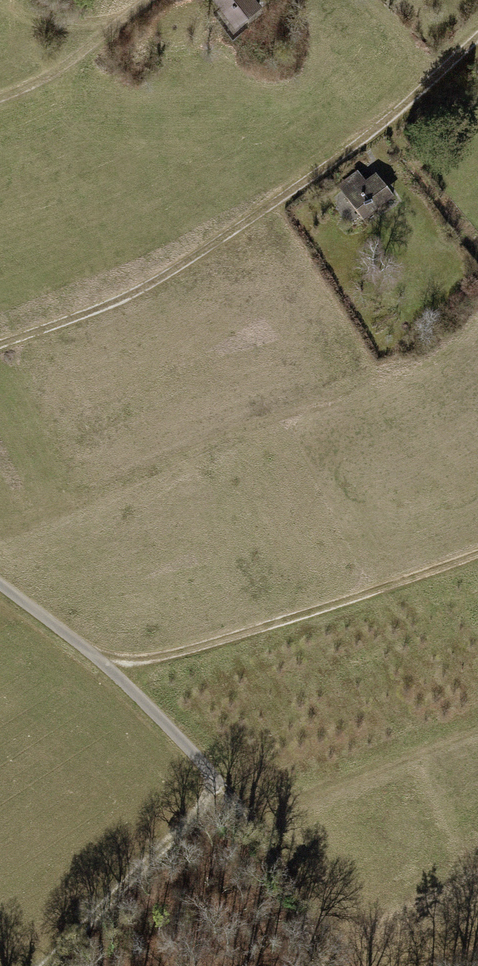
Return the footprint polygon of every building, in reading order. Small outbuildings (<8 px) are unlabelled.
[(224,10),(216,16),(233,39),(247,28),(240,19),(259,5),(255,0),(216,0),(224,10)] [(363,220),(392,199),(376,178),(348,200),(363,220)]
